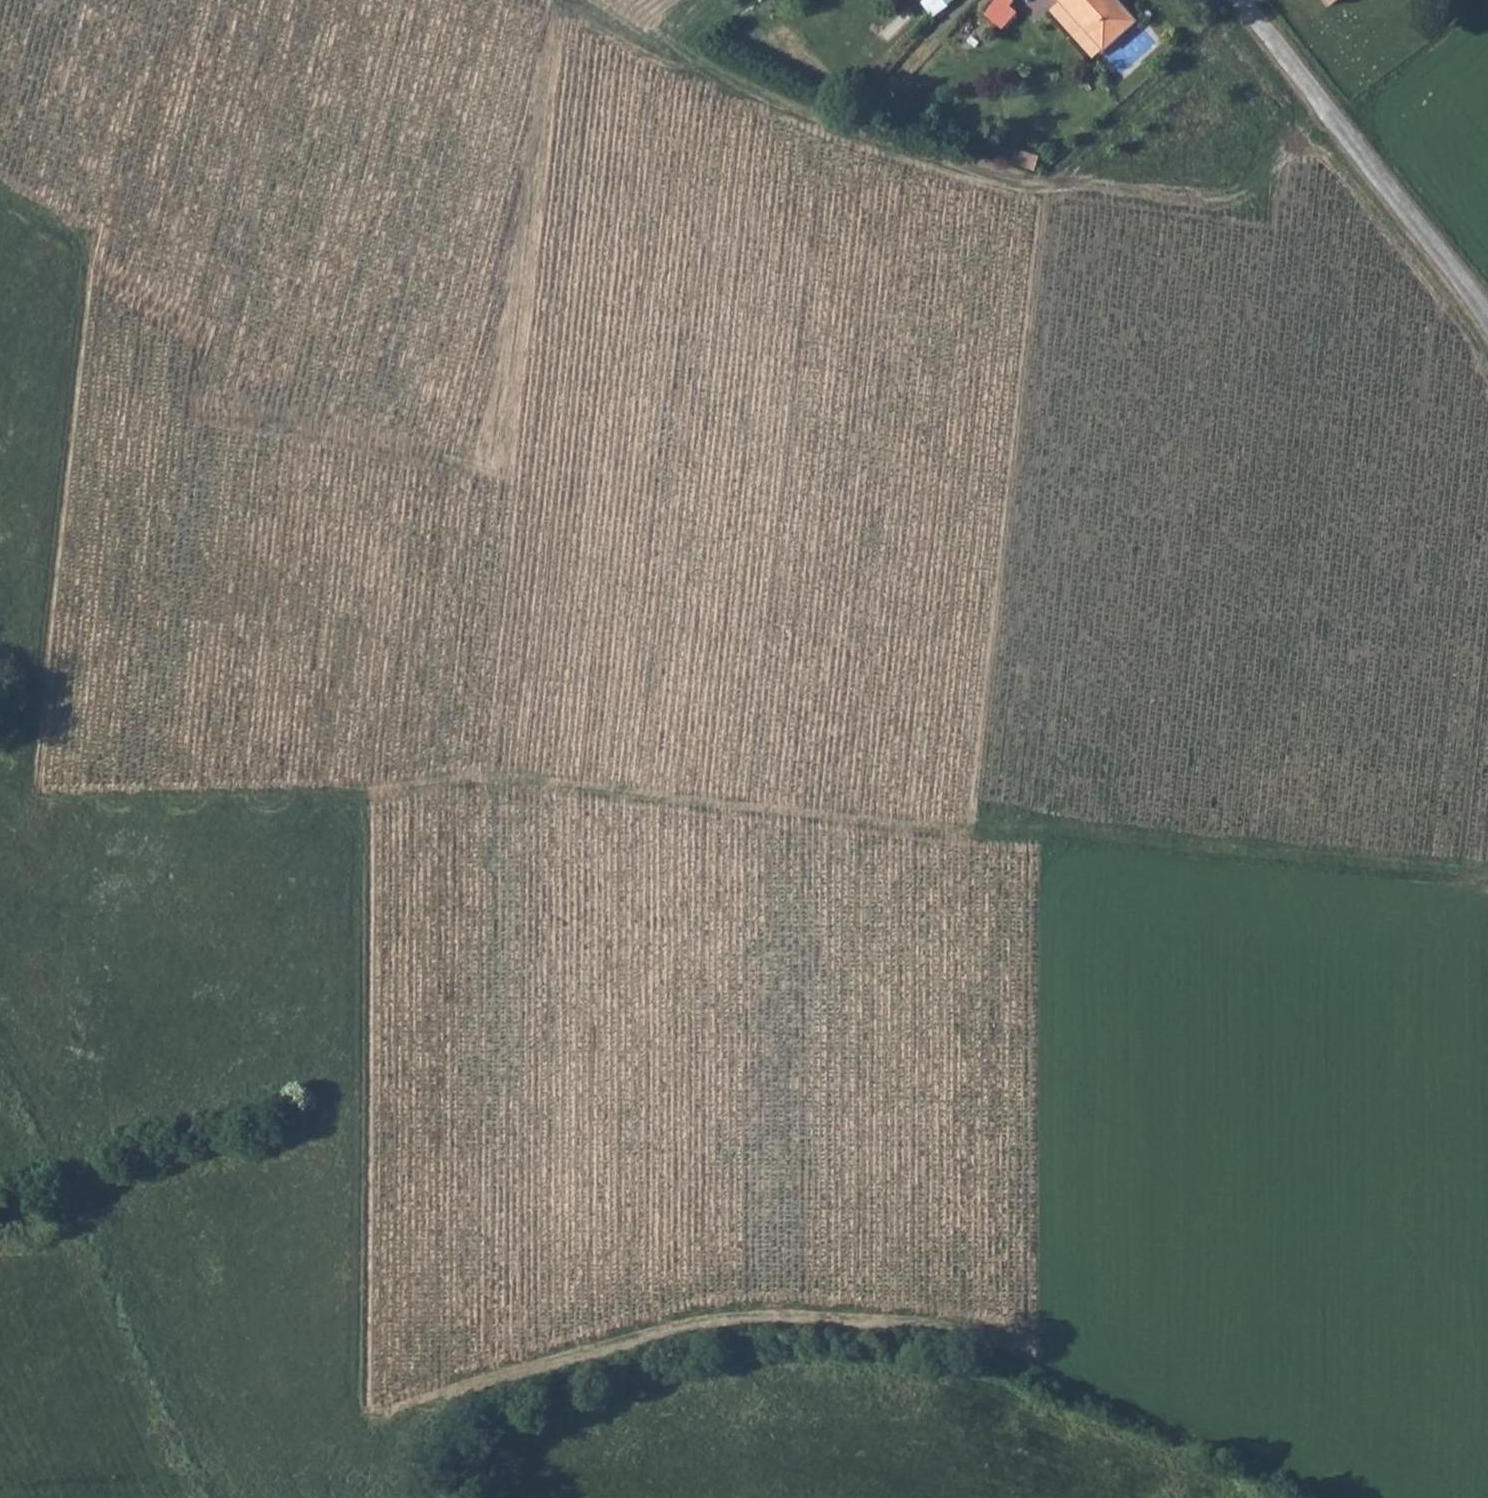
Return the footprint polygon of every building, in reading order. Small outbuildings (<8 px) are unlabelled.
[(1110,44),(1074,0),(1070,0),(1063,6),(1100,53),(1110,44)] [(1110,44),(1113,46),(1146,21),(1129,0),(1074,0),(1110,44)]
